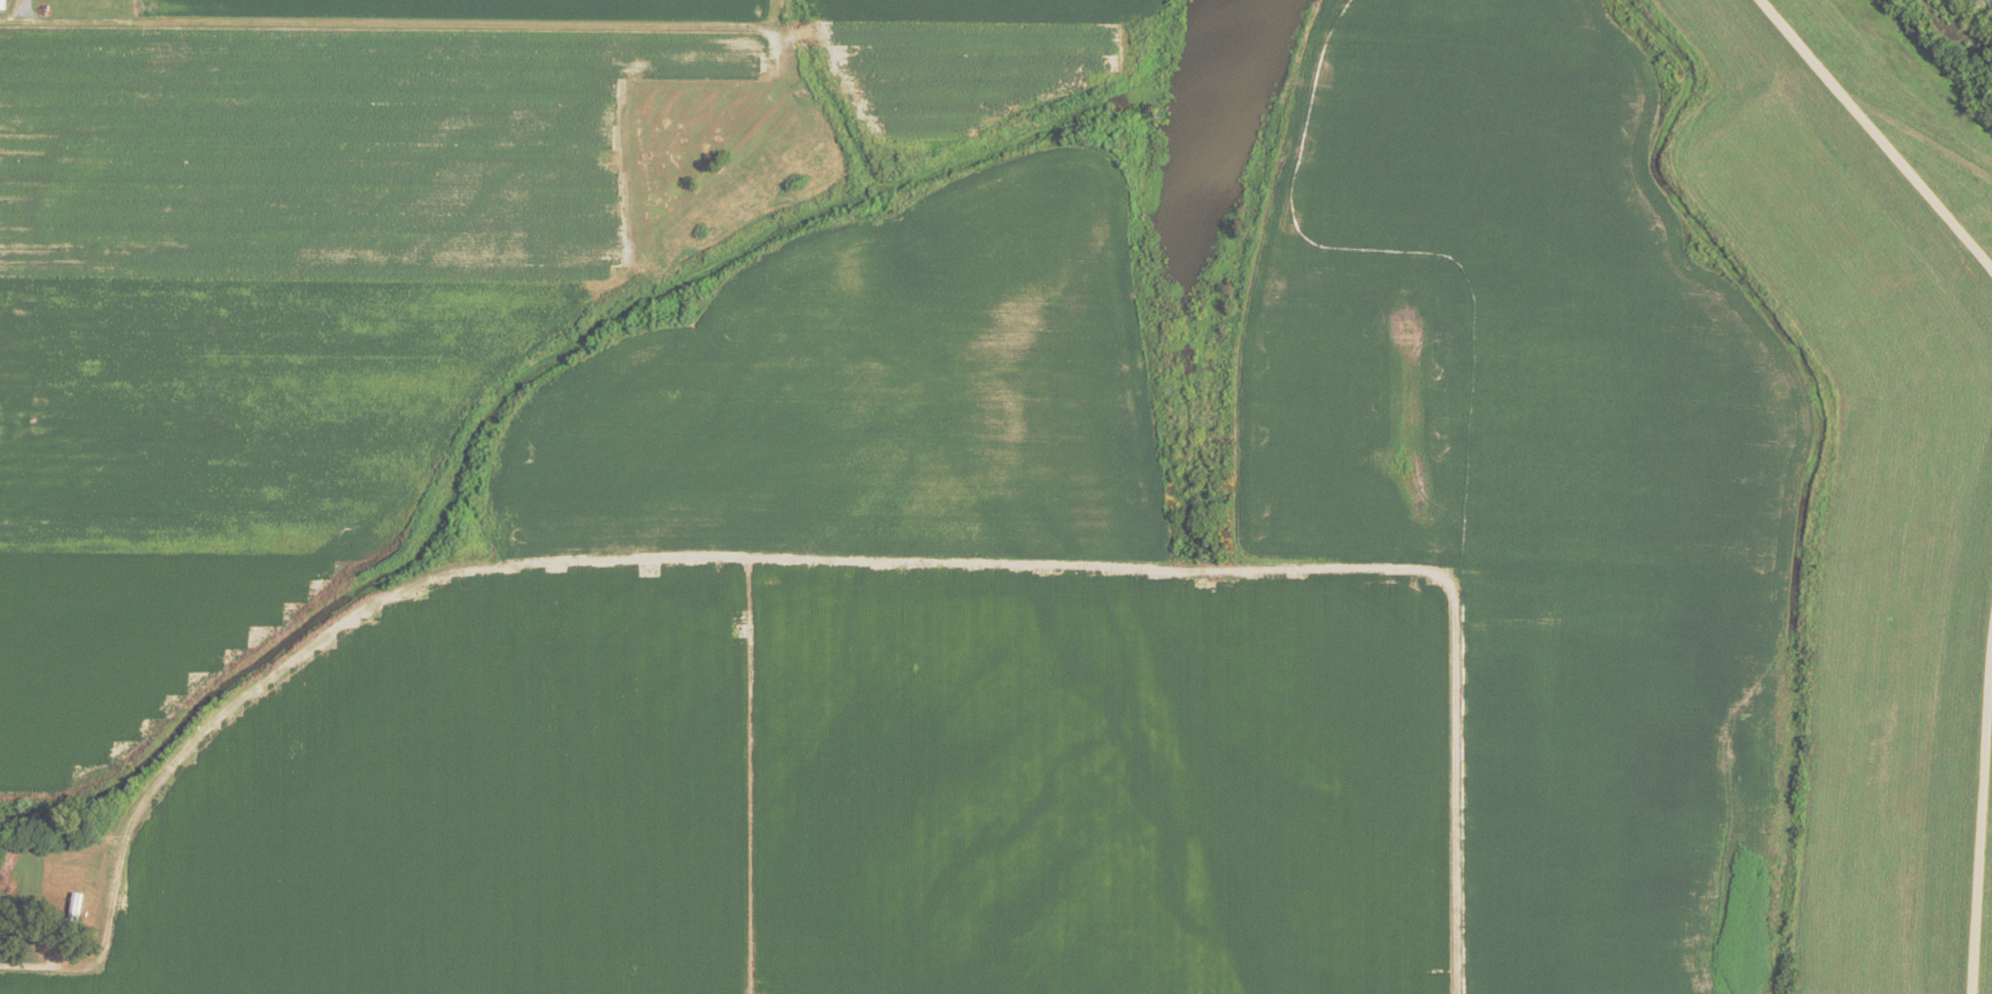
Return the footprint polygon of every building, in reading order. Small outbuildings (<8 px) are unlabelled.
[(79,897),(70,896),(65,941),(75,942),(79,897)]
